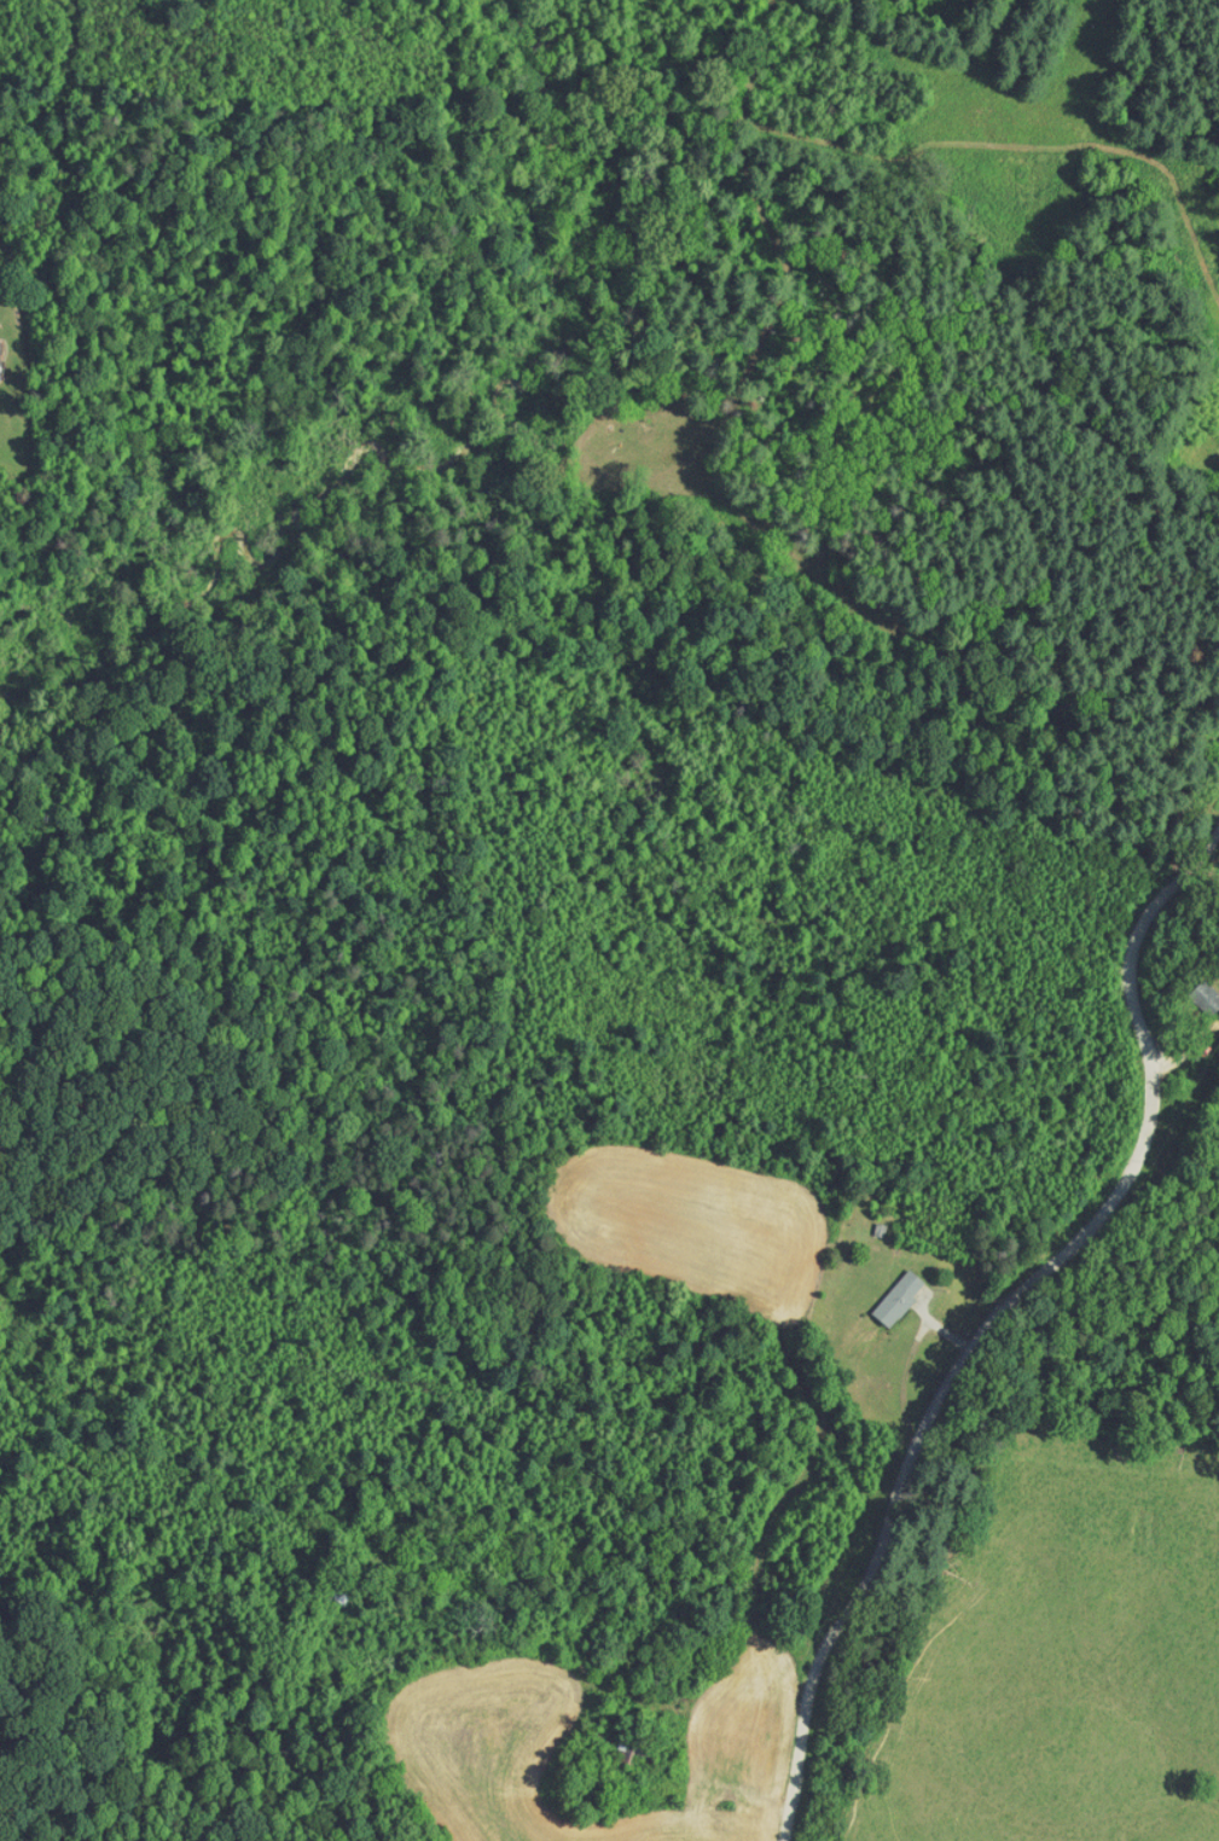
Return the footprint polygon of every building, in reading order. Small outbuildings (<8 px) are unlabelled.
[(1211,992),(1189,969),(1172,986),(1194,1008),(1211,992)] [(912,1276),(894,1261),(856,1305),(874,1320),(912,1276)]
